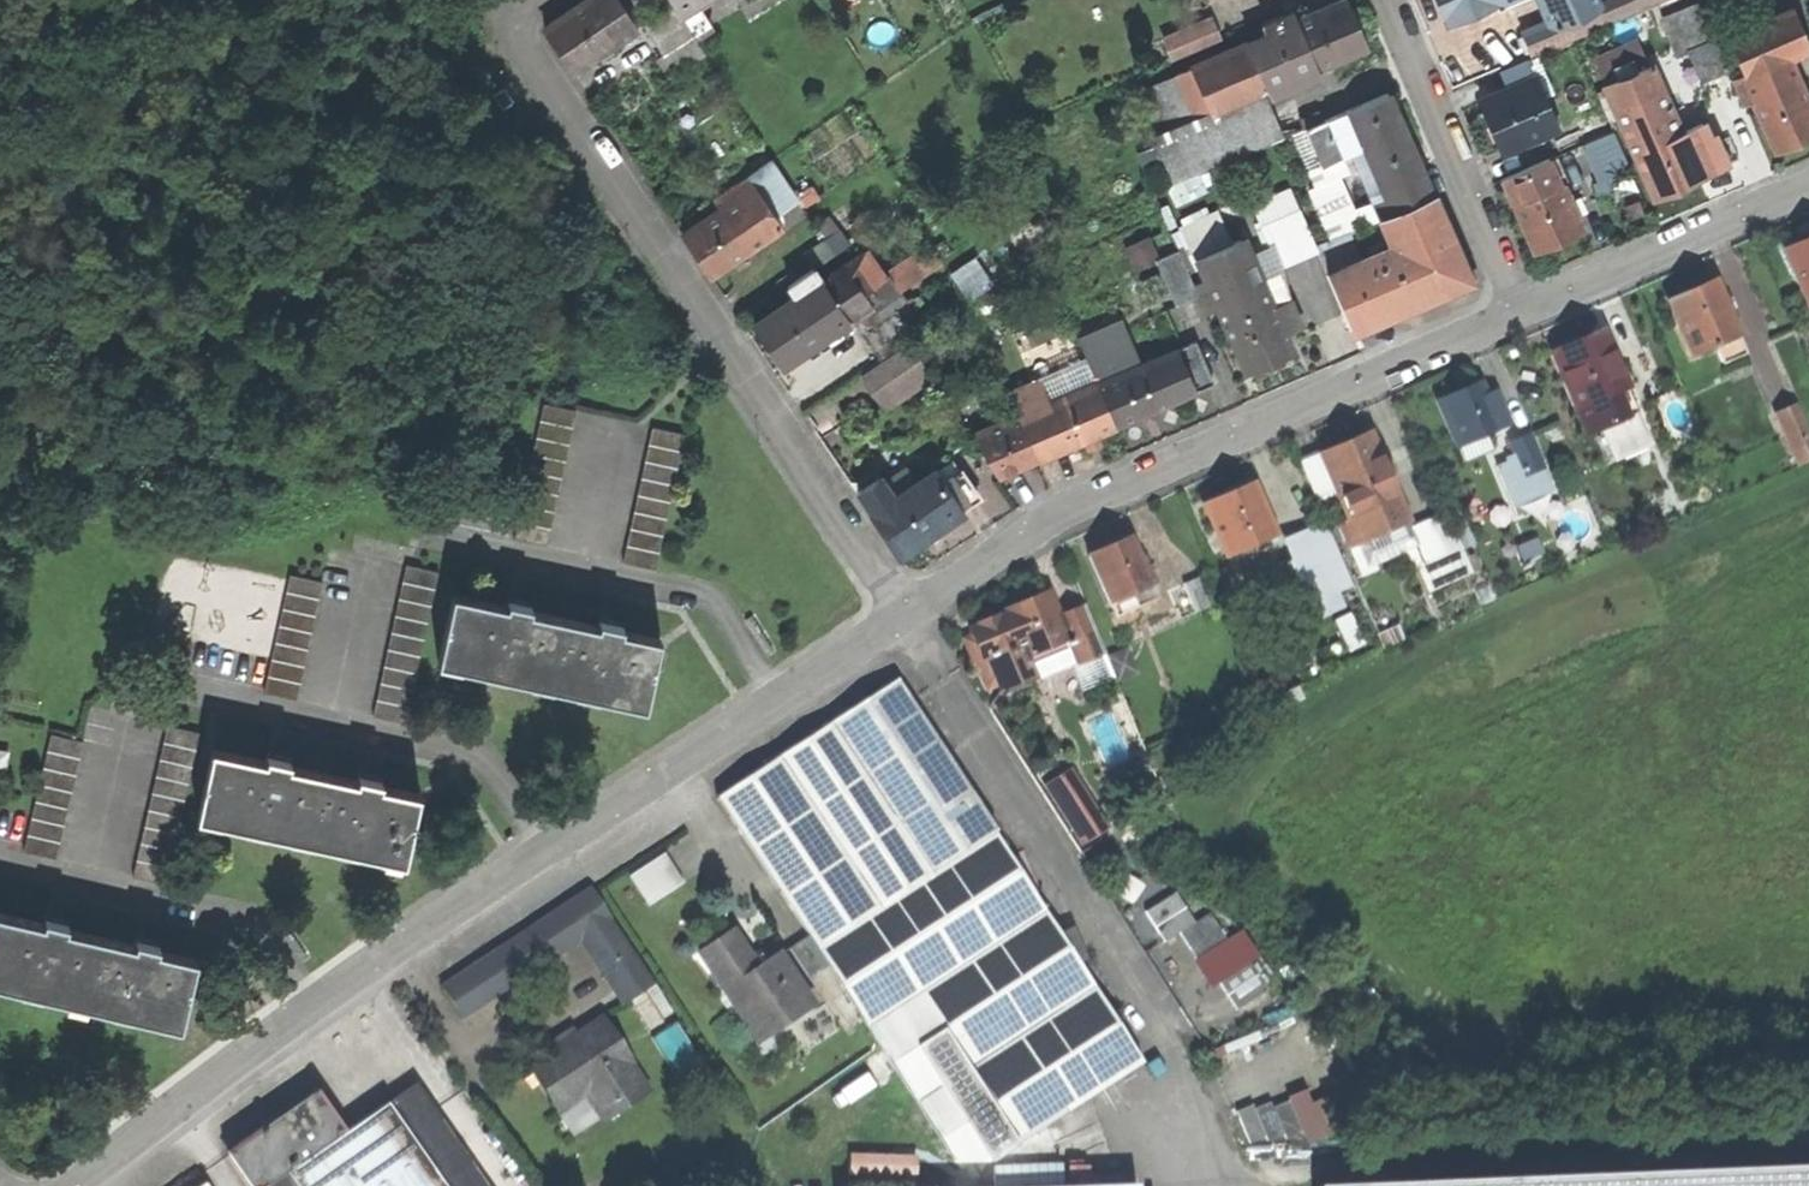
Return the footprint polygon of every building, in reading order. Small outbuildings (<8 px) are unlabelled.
[(587,0),(578,0),(541,25),(572,71),(616,42),(587,0)] [(616,42),(637,28),(618,0),(587,0),(616,42)] [(671,1),(679,13),(696,2),(699,0),(670,0),(671,1)] [(1445,23),(1498,0),(1435,0),(1445,23)] [(1550,18),(1519,32),(1528,54),(1653,0),(1602,0),(1595,3),(1597,9),(1555,28),(1550,18)] [(1550,18),(1555,28),(1597,9),(1595,3),(1593,0),(1542,0),(1550,18)] [(1679,51),(1691,46),(1703,74),(1726,64),(1699,0),(1692,0),(1662,12),(1679,51)] [(671,1),(646,17),(666,49),(660,53),(672,72),(704,51),(694,37),(679,13),(671,1)] [(696,2),(679,13),(694,37),(711,26),(696,2)] [(1340,2),(1296,21),(1316,66),(1361,47),(1340,2)] [(1266,35),(1237,47),(1257,92),(1316,66),(1296,21),(1290,8),(1260,22),(1266,35)] [(1742,73),(1752,96),(1795,77),(1786,56),(1808,46),(1792,8),(1726,36),(1742,73)] [(1208,20),(1178,33),(1187,52),(1216,39),(1208,20)] [(1598,54),(1608,77),(1651,59),(1641,35),(1598,54)] [(1257,92),(1237,47),(1172,75),(1192,121),(1257,92)] [(1507,88),(1532,77),(1533,79),(1542,75),(1533,56),(1499,70),(1507,88)] [(1632,149),(1676,130),(1647,63),(1603,82),(1605,87),(1616,113),(1632,149)] [(1742,103),(1753,98),(1752,96),(1742,73),(1731,77),(1742,103)] [(1138,90),(1157,133),(1158,135),(1192,121),(1172,75),(1138,90)] [(1478,101),(1500,149),(1554,125),(1533,79),(1532,77),(1507,88),(1478,101)] [(1752,96),(1753,98),(1773,146),(1808,130),(1808,108),(1795,77),(1752,96)] [(1616,113),(1605,87),(1596,91),(1607,116),(1616,113)] [(508,88),(494,97),(503,111),(516,102),(508,88)] [(1257,92),(1192,121),(1158,135),(1157,133),(1152,136),(1173,183),(1199,171),(1278,136),(1257,92)] [(1387,92),(1345,110),(1361,146),(1362,148),(1403,130),(1387,92)] [(1600,104),(1566,119),(1575,139),(1609,124),(1600,104)] [(1361,146),(1345,110),(1304,128),(1320,165),(1361,146)] [(1613,129),(1583,142),(1599,178),(1629,165),(1613,129)] [(1415,156),(1403,130),(1362,148),(1373,174),(1415,156)] [(1676,130),(1632,149),(1653,198),(1698,178),(1676,130)] [(1144,158),(1135,136),(1117,143),(1126,165),(1144,158)] [(1431,194),(1415,156),(1373,174),(1383,196),(1390,211),(1431,194)] [(746,174),(775,216),(799,200),(771,157),(746,174)] [(1503,176),(1514,202),(1558,183),(1547,157),(1503,176)] [(1199,171),(1173,183),(1166,186),(1176,209),(1209,194),(1199,171)] [(775,216),(746,174),(710,198),(718,210),(721,209),(748,248),(782,226),(775,216)] [(1514,202),(1535,250),(1579,231),(1558,183),(1514,202)] [(1316,205),(1324,224),(1354,211),(1345,192),(1316,205)] [(1468,279),(1431,194),(1390,211),(1403,241),(1365,257),(1326,275),(1351,331),(1468,279)] [(1368,221),(1390,211),(1383,196),(1361,206),(1368,221)] [(1281,261),(1316,246),(1299,207),(1264,223),(1281,261)] [(718,210),(682,236),(710,276),(748,248),(721,209),(718,210)] [(1189,241),(1197,260),(1231,245),(1223,226),(1189,241)] [(1127,242),(1136,263),(1164,252),(1155,230),(1127,242)] [(1354,232),(1332,242),(1316,249),(1319,256),(1326,275),(1365,257),(1354,232)] [(1807,309),(1808,308),(1808,238),(1781,250),(1807,309)] [(1231,245),(1197,260),(1205,279),(1216,304),(1262,284),(1242,240),(1231,245)] [(929,243),(887,270),(899,289),(941,262),(929,243)] [(860,244),(842,257),(861,285),(879,273),(860,244)] [(1179,252),(1158,261),(1178,306),(1199,297),(1193,285),(1179,252)] [(790,291),(749,320),(778,361),(870,297),(861,285),(842,257),(820,272),(815,265),(786,285),(790,291)] [(1205,311),(1217,306),(1216,304),(1205,279),(1193,285),(1199,297),(1205,311)] [(1665,300),(1690,357),(1710,348),(1718,365),(1740,356),(1733,339),(1735,338),(1710,281),(1665,300)] [(1262,284),(1216,304),(1217,306),(1245,371),(1291,351),(1262,284)] [(896,310),(915,336),(930,326),(912,299),(896,310)] [(895,308),(864,329),(884,357),(915,336),(896,310),(895,308)] [(1078,341),(1096,382),(1139,364),(1121,322),(1078,341)] [(1598,331),(1551,352),(1577,410),(1624,389),(1598,331)] [(1197,341),(1179,348),(1196,391),(1214,384),(1197,341)] [(917,342),(870,376),(893,409),(941,375),(917,342)] [(1139,364),(1096,382),(1114,425),(1196,391),(1179,348),(1139,364)] [(952,391),(960,405),(976,397),(967,382),(952,391)] [(1114,425),(1096,382),(1045,404),(1039,406),(1058,450),(1114,425)] [(1039,406),(1045,404),(1036,385),(1004,399),(1013,418),(1016,417),(1039,406)] [(1477,385),(1438,402),(1457,447),(1497,430),(1497,428),(1505,424),(1497,404),(1487,408),(1477,385)] [(1634,411),(1624,389),(1577,410),(1587,432),(1600,427),(1632,412),(1634,411)] [(543,401),(513,536),(546,543),(576,408),(543,401)] [(1058,450),(1039,406),(1016,417),(1035,460),(1058,450)] [(1774,415),(1798,467),(1808,461),(1808,444),(1792,407),(1774,415)] [(1648,448),(1632,412),(1600,427),(1616,462),(1648,448)] [(998,477),(1035,460),(1016,417),(1013,418),(975,436),(988,463),(990,462),(998,477)] [(652,425),(622,561),(656,568),(685,433),(652,425)] [(1367,433),(1319,454),(1347,520),(1337,524),(1348,549),(1406,524),(1367,433)] [(1522,477),(1542,468),(1527,435),(1508,444),(1513,456),(1522,477)] [(1513,456),(1491,466),(1509,507),(1551,489),(1542,468),(1522,477),(1513,456)] [(941,481),(960,509),(977,497),(958,469),(941,481)] [(912,485),(940,526),(961,511),(960,509),(941,481),(933,470),(912,485)] [(856,492),(870,513),(894,497),(879,476),(856,492)] [(1202,505),(1225,557),(1273,537),(1250,484),(1202,505)] [(894,497),(870,513),(897,554),(940,526),(912,485),(894,497)] [(1442,515),(1406,530),(1421,568),(1457,553),(1442,515)] [(1304,585),(1315,611),(1336,603),(1329,586),(1347,579),(1326,529),(1287,545),(1293,559),(1296,558),(1307,584),(1304,585)] [(1087,555),(1108,603),(1154,583),(1147,567),(1143,569),(1128,536),(1087,555)] [(1307,584),(1296,558),(1293,559),(1276,567),(1287,593),(1304,585),(1307,584)] [(405,563),(372,715),(406,722),(439,570),(405,563)] [(289,573),(263,691),(296,698),(323,580),(289,573)] [(1192,577),(1163,590),(1175,616),(1203,603),(1192,577)] [(1485,583),(1472,589),(1479,604),(1492,599),(1485,583)] [(993,616),(976,623),(978,626),(967,631),(979,659),(986,656),(999,687),(1006,690),(1028,681),(1031,674),(1024,658),(1063,642),(1067,640),(1056,615),(1046,591),(1003,610),(1004,613),(994,618),(993,616)] [(453,594),(438,662),(644,707),(659,638),(623,630),(624,622),(599,617),(598,625),(530,610),(532,602),(509,597),(507,606),(453,594)] [(1084,604),(1056,615),(1067,640),(1063,642),(1074,667),(1105,654),(1084,604)] [(1355,609),(1340,616),(1355,646),(1370,638),(1355,609)] [(1401,620),(1381,631),(1389,646),(1409,635),(1401,620)] [(1298,650),(1306,668),(1326,659),(1318,641),(1298,650)] [(1112,651),(1123,676),(1143,667),(1132,642),(1112,651)] [(1282,688),(1288,701),(1308,691),(1302,678),(1282,688)] [(951,1158),(964,1177),(1064,1112),(1142,1061),(993,834),(995,832),(895,680),(715,798),(951,1158)] [(167,723),(131,875),(164,882),(200,731),(167,723)] [(51,731),(22,849),(55,857),(84,740),(51,731)] [(212,748),(197,816),(404,863),(419,794),(380,785),(382,777),(356,771),(354,780),(288,765),(290,757),(266,751),(264,759),(212,748)] [(1083,790),(1062,803),(1084,839),(1106,826),(1083,790)] [(670,847),(633,872),(653,901),(690,877),(670,847)] [(1179,887),(1148,906),(1168,938),(1184,928),(1199,918),(1179,887)] [(590,890),(442,989),(461,1017),(580,937),(609,919),(590,890)] [(1199,918),(1184,928),(1202,954),(1231,935),(1213,909),(1199,918)] [(180,1026),(197,958),(158,949),(160,941),(134,935),(132,943),(66,927),(68,919),(45,913),(43,921),(0,911),(0,983),(180,1026)] [(609,983),(638,964),(609,919),(580,937),(609,983)] [(730,931),(697,954),(736,1010),(748,1002),(770,1034),(812,1005),(776,955),(756,969),(730,931)] [(803,940),(788,950),(807,979),(822,969),(803,940)] [(1255,956),(1225,976),(1246,1006),(1275,985),(1255,956)] [(596,1022),(528,1067),(557,1110),(583,1093),(600,1119),(642,1091),(596,1022)] [(263,1185),(486,1185),(414,1082),(336,1136),(263,1185)] [(1278,1095),(1259,1103),(1273,1135),(1289,1128),(1292,1133),(1309,1126),(1295,1096),(1281,1102),(1278,1095)] [(336,1136),(309,1097),(227,1153),(250,1185),(263,1185),(336,1136)] [(1064,1112),(964,1177),(955,1183),(955,1185),(1076,1185),(1064,1112)] [(1357,1185),(1808,1185),(1808,1165),(1357,1185)]
